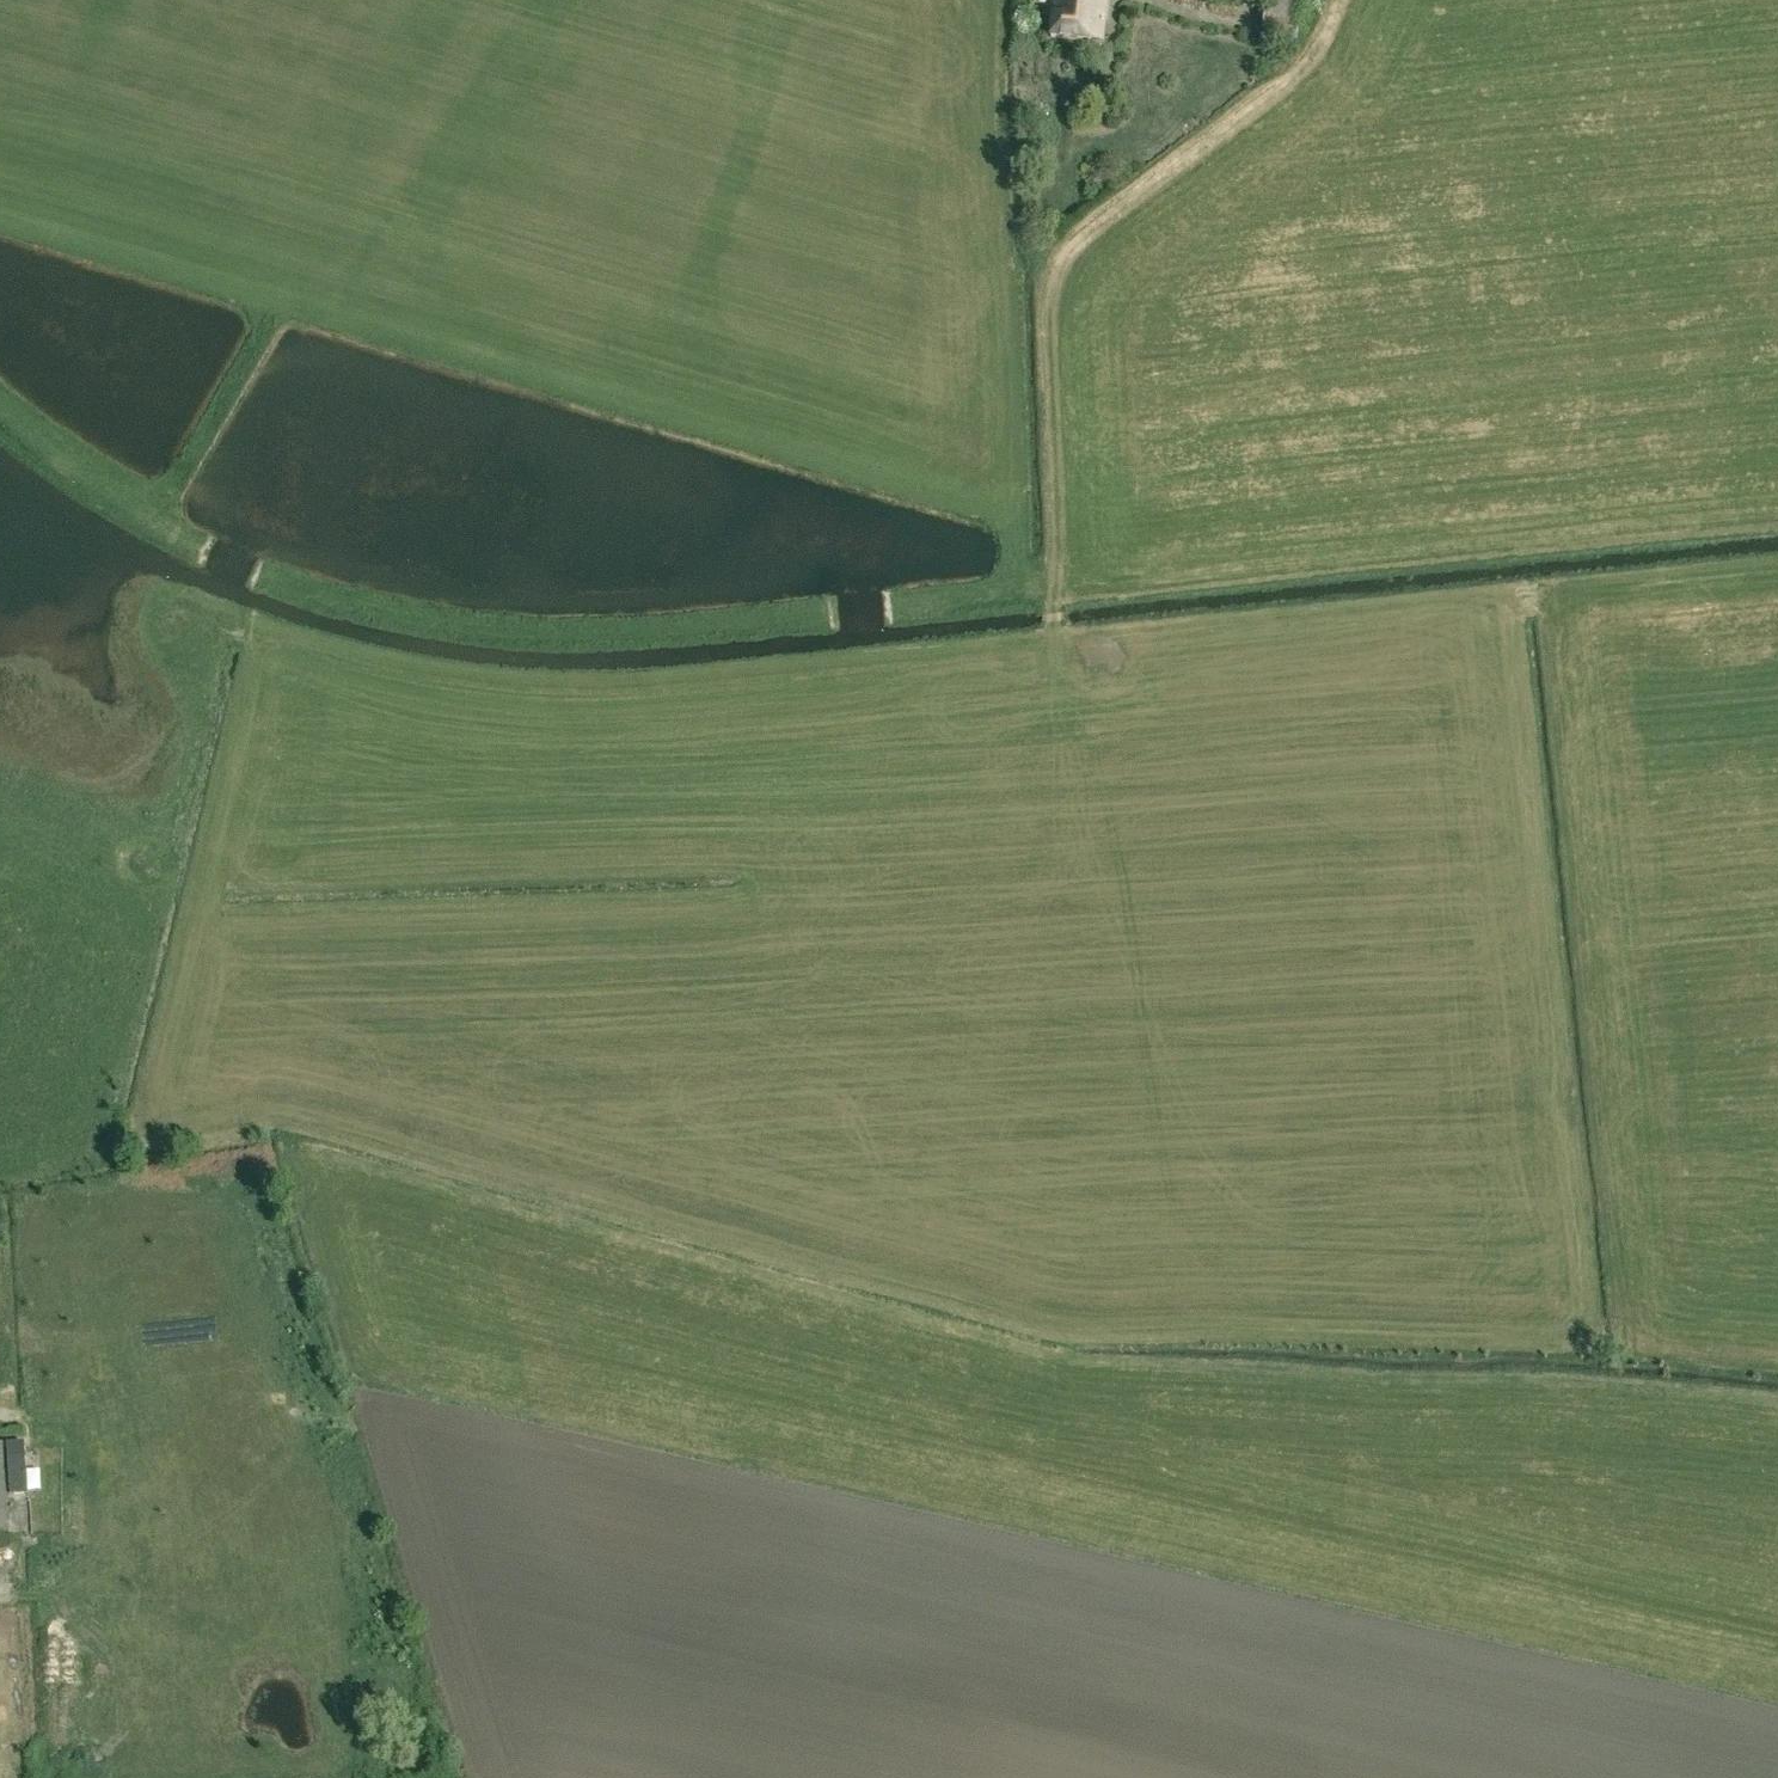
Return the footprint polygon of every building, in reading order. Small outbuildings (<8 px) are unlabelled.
[(1052,37),(1102,41),(1106,0),(1055,0),(1052,37)] [(1206,10),(1208,0),(1176,0),(1206,10)] [(24,1443),(7,1444),(10,1496),(28,1495),(24,1443)] [(3,1444),(0,1444),(0,1540),(9,1539),(3,1444)] [(0,1674),(0,1741),(26,1740),(24,1673),(0,1674)]
